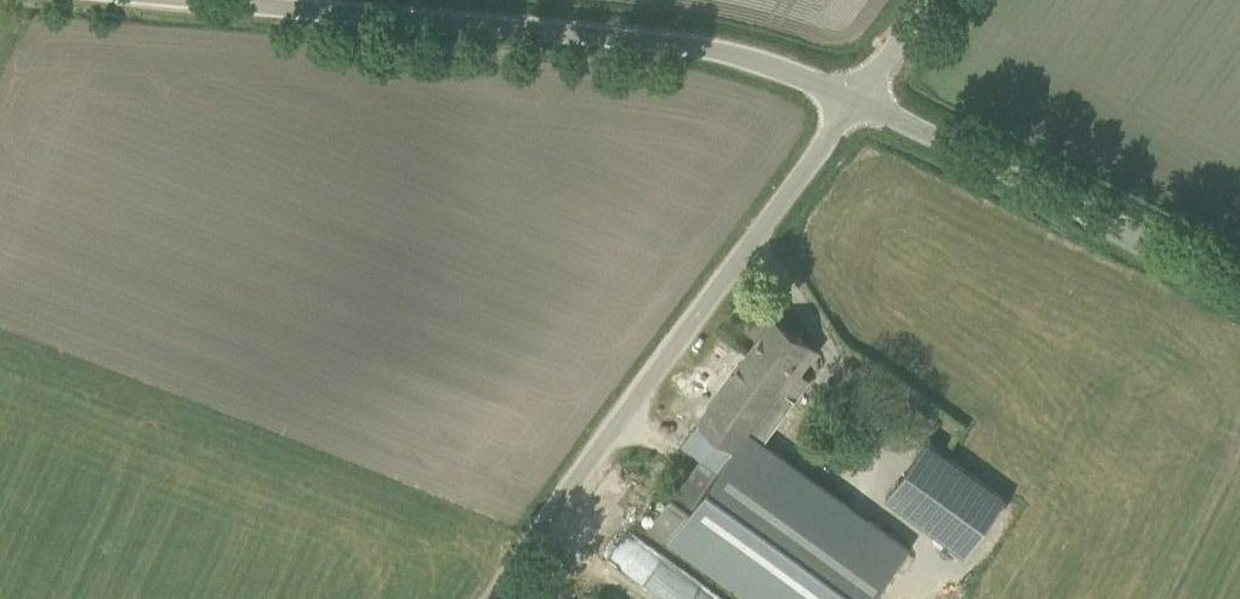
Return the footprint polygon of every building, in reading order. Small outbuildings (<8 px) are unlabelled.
[(809,379),(792,367),(809,343),(774,317),(681,443),(699,457),(649,525),(750,598),(869,598),(907,547),(833,494),(763,442),(809,379)] [(885,499),(966,555),(1006,497),(926,441),(885,499)]
